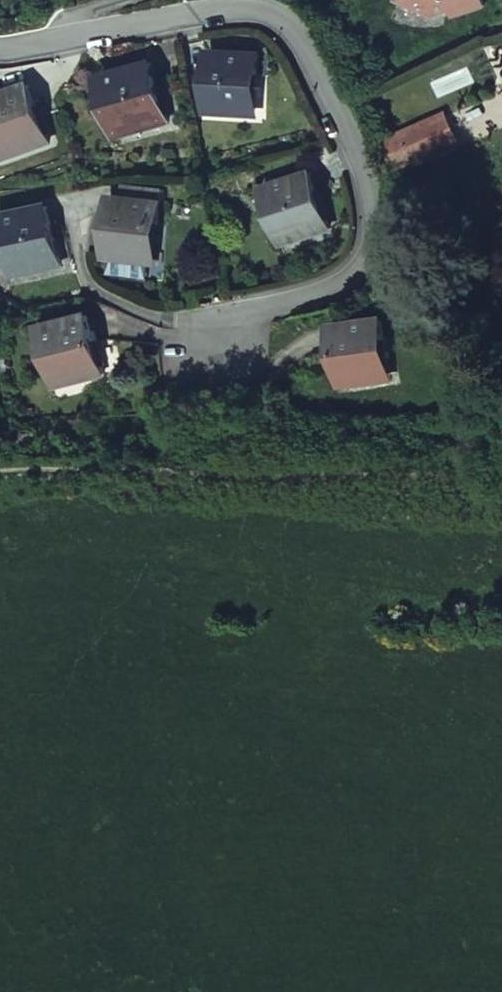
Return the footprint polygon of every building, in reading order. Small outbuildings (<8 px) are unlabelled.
[(429,13),(451,9),(453,13),(484,2),(483,0),(407,0),(429,13)] [(261,56),(211,53),(208,113),(251,116),(253,75),(260,75),(261,56)] [(152,64),(102,78),(107,97),(111,96),(122,135),(169,122),(152,64)] [(0,97),(0,146),(4,159),(50,142),(30,86),(0,97)] [(399,166),(454,142),(444,117),(388,141),(399,166)] [(311,173),(264,188),(270,207),(276,204),(289,243),(329,230),(311,173)] [(163,204),(113,198),(106,258),(149,263),(154,223),(161,223),(163,204)] [(0,217),(0,219),(4,236),(11,235),(19,274),(61,266),(48,207),(0,217)] [(184,295),(187,307),(199,305),(197,293),(184,295)] [(90,316),(38,329),(43,349),(53,346),(63,385),(105,374),(90,316)] [(384,321),(335,327),(342,387),(385,381),(379,340),(386,340),(384,321)]
